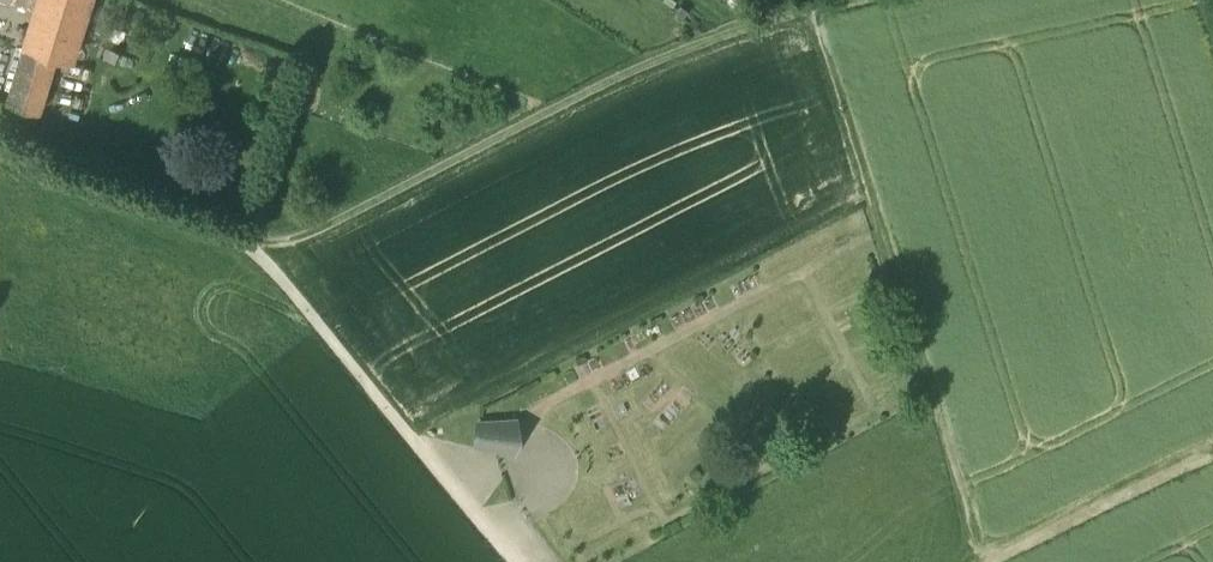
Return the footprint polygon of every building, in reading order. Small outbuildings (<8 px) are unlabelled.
[(33,7),(23,41),(58,55),(71,59),(90,0),(15,0),(33,7)] [(42,110),(58,55),(23,41),(5,98),(42,110)] [(511,421),(478,423),(477,446),(508,453),(511,421)]
